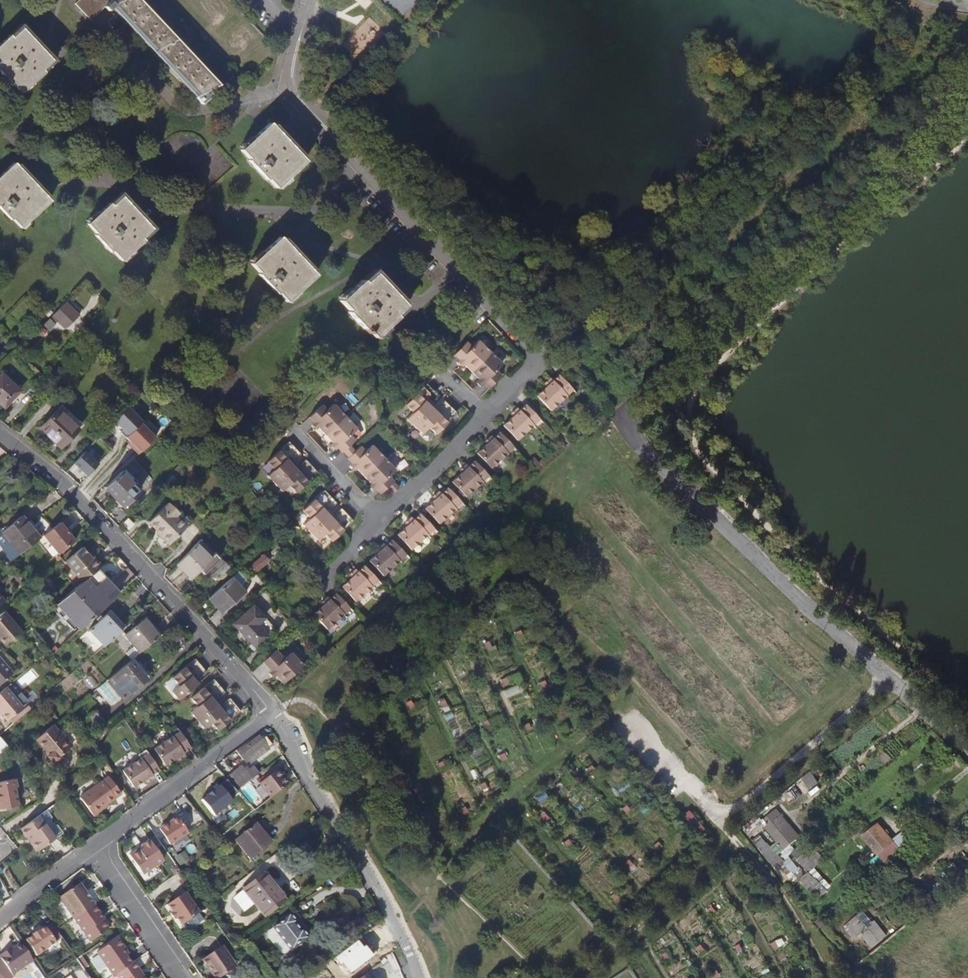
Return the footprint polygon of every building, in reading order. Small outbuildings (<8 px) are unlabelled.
[(199,105),(208,95),(205,91),(215,86),(135,0),(77,0),(72,4),(87,20),(102,7),(105,11),(108,8),(199,105)] [(364,55),(377,41),(362,27),(349,42),(364,55)] [(0,41),(0,76),(8,84),(10,83),(19,93),(41,72),(39,70),(48,60),(18,29),(9,38),(6,35),(0,41)] [(913,83),(916,80),(909,71),(905,74),(913,83)] [(266,123),(237,150),(246,160),(245,161),(263,180),(265,179),(273,188),(302,161),(266,123)] [(10,163),(0,172),(0,213),(7,220),(9,219),(18,228),(46,202),(10,163)] [(110,251),(119,261),(140,241),(138,238),(148,229),(118,196),(108,206),(106,204),(84,224),(94,234),(92,236),(108,253),(110,251)] [(276,238),(248,264),(257,273),(255,275),(274,294),(275,293),(284,302),(312,275),(276,238)] [(358,281),(336,301),(346,311),(344,313),(365,334),(366,333),(371,338),(393,317),(390,315),(400,306),(370,274),(360,283),(358,281)] [(66,302),(61,306),(74,318),(78,314),(66,302)] [(74,318),(61,306),(55,313),(68,325),(74,318)] [(64,329),(68,325),(55,313),(52,317),(64,329)] [(467,341),(454,354),(472,371),(491,350),(479,339),(473,346),(467,341)] [(491,350),(472,371),(490,387),(493,383),(503,374),(497,369),(503,362),(491,350)] [(3,406),(19,390),(2,374),(0,375),(0,403),(3,406)] [(558,374),(552,379),(535,395),(550,410),(566,396),(568,399),(575,392),(558,374)] [(414,425),(435,404),(432,402),(440,394),(427,382),(411,399),(406,404),(414,411),(407,418),(414,425)] [(457,409),(445,399),(438,407),(435,404),(414,425),(422,433),(429,426),(436,433),(458,411),(457,409)] [(327,433),(347,414),(335,402),(328,408),(323,403),(310,415),(327,433)] [(525,404),(518,410),(502,426),(516,441),(532,426),(535,429),(542,422),(525,404)] [(127,408),(114,421),(123,430),(120,432),(125,437),(126,438),(126,437),(141,423),(142,421),(141,420),(127,408)] [(40,428),(61,448),(78,429),(57,410),(40,428)] [(347,414),(327,433),(343,450),(356,438),(351,432),(358,426),(347,414)] [(133,449),(138,455),(155,438),(141,423),(126,437),(131,442),(135,446),(133,449)] [(498,431),(497,432),(492,437),(475,453),(490,468),(505,453),(508,456),(515,450),(498,431)] [(273,482),(294,462),(292,460),(300,452),(288,440),(266,461),(273,468),(266,475),(273,482)] [(366,473),(386,454),(375,443),(368,449),(363,444),(350,456),(366,473)] [(98,464),(84,452),(74,463),(88,476),(98,464)] [(383,491),(389,485),(396,479),(390,473),(397,466),(386,454),(366,473),(383,491)] [(317,471),(305,458),(297,465),(294,462),(273,482),(281,490),(287,484),(294,492),(317,471)] [(473,460),(472,461),(466,467),(450,482),(464,498),(480,483),(483,486),(490,479),(473,460)] [(122,471),(105,488),(123,506),(140,490),(122,471)] [(401,485),(396,479),(389,485),(395,491),(401,485)] [(446,488),(440,494),(423,510),(437,525),(454,511),(456,513),(464,507),(446,488)] [(335,502),(325,491),(323,490),(301,510),(308,518),(302,525),(309,532),(330,512),(327,510),(335,502)] [(352,520),(340,507),(332,515),(330,512),(309,532),(316,540),(323,534),(330,541),(342,531),(352,520)] [(161,509),(146,524),(169,547),(184,531),(161,509)] [(418,515),(412,520),(395,536),(410,550),(425,536),(428,539),(435,532),(418,514),(418,515)] [(20,554),(39,539),(36,534),(40,531),(30,519),(26,522),(21,517),(2,532),(20,554)] [(60,522),(43,536),(58,554),(74,541),(60,522)] [(197,544),(177,564),(191,578),(198,572),(202,576),(219,559),(201,540),(197,544)] [(390,540),(383,547),(368,562),(382,577),(399,561),(402,563),(407,558),(390,540)] [(288,555),(292,551),(288,545),(283,550),(288,555)] [(96,571),(100,567),(93,559),(90,559),(81,548),(64,563),(81,583),(86,579),(96,571)] [(250,567),(255,573),(273,557),(268,552),(250,567)] [(226,570),(230,566),(223,559),(205,576),(211,582),(224,568),(226,570)] [(363,566),(357,572),(340,588),(354,603),(370,588),(373,591),(379,585),(363,566)] [(96,571),(86,579),(96,589),(105,580),(96,571)] [(231,578),(211,596),(224,611),(244,593),(231,578)] [(81,583),(57,604),(65,614),(68,611),(70,613),(96,589),(86,579),(81,583)] [(105,580),(96,589),(97,591),(94,593),(100,599),(112,588),(105,580)] [(106,606),(118,595),(112,588),(100,599),(106,606)] [(96,589),(70,613),(77,620),(100,599),(94,593),(97,591),(96,589)] [(335,595),(312,616),(326,631),(342,617),(345,620),(352,613),(335,595)] [(83,627),(106,606),(100,599),(77,620),(83,627)] [(256,648),(275,629),(253,606),(233,624),(256,648)] [(122,630),(125,627),(110,609),(107,612),(122,630)] [(0,613),(0,641),(4,646),(20,632),(2,611),(0,613)] [(116,634),(122,630),(107,612),(87,629),(102,646),(116,634)] [(156,640),(159,637),(145,620),(125,636),(139,653),(156,640)] [(9,669),(13,665),(0,649),(0,659),(9,669)] [(276,650),(263,662),(280,679),(299,661),(288,649),(281,655),(276,650)] [(203,666),(198,659),(195,657),(172,675),(179,684),(172,690),(179,698),(202,680),(199,677),(207,671),(203,666)] [(9,669),(0,659),(0,678),(9,669)] [(129,662),(107,679),(121,697),(143,679),(129,662)] [(0,678),(0,683),(12,673),(9,669),(0,678)] [(221,687),(215,680),(214,678),(190,697),(197,706),(190,711),(196,720),(219,702),(217,700),(225,693),(221,687)] [(12,681),(7,685),(24,707),(29,702),(12,681)] [(9,719),(24,707),(7,685),(0,691),(0,708),(9,719)] [(234,704),(229,698),(221,705),(219,702),(196,720),(203,729),(210,723),(217,731),(241,712),(239,710),(234,704)] [(52,725),(35,739),(48,755),(46,756),(53,764),(61,758),(60,756),(70,747),(52,725)] [(183,753),(190,749),(191,748),(180,733),(177,727),(169,732),(171,736),(154,748),(166,765),(183,753)] [(259,736),(238,753),(247,763),(249,761),(251,764),(272,748),(268,743),(265,744),(259,736)] [(153,775),(159,770),(146,750),(138,755),(140,758),(122,771),(133,787),(153,775)] [(237,792),(258,775),(253,767),(248,771),(246,768),(243,770),(241,768),(227,778),(237,792)] [(590,768),(587,772),(591,776),(595,773),(590,768)] [(813,770),(801,777),(809,788),(820,781),(813,770)] [(270,799),(285,787),(280,780),(282,779),(276,771),(259,785),(270,799)] [(18,804),(14,787),(16,787),(14,778),(0,781),(0,808),(18,804)] [(106,805),(121,794),(109,778),(81,798),(92,814),(105,804),(106,805)] [(560,785),(556,788),(560,793),(564,790),(560,785)] [(625,808),(621,812),(626,816),(630,813),(625,808)] [(788,848),(799,838),(777,810),(765,819),(788,848)] [(40,814),(20,828),(26,837),(28,836),(38,851),(57,838),(40,814)] [(688,815),(680,821),(694,838),(700,834),(697,830),(699,828),(688,815)] [(544,816),(540,819),(545,824),(549,820),(544,816)] [(177,817),(159,829),(170,845),(188,832),(177,817)] [(745,827),(744,825),(742,827),(750,839),(753,837),(747,829),(759,821),(756,818),(745,827)] [(256,824),(235,841),(251,859),(271,843),(256,824)] [(879,824),(869,832),(876,840),(870,846),(884,863),(900,849),(879,824)] [(876,840),(869,832),(863,838),(870,846),(876,840)] [(169,856),(155,835),(147,841),(148,842),(135,850),(149,870),(169,856)] [(604,836),(600,839),(605,844),(609,841),(604,836)] [(567,842),(563,845),(568,850),(572,846),(567,842)] [(657,844),(653,848),(657,853),(661,849),(657,844)] [(809,873),(821,864),(818,860),(814,863),(811,860),(809,861),(800,849),(793,854),(809,873)] [(628,862),(624,865),(628,870),(632,867),(628,862)] [(268,888),(272,885),(263,874),(243,890),(265,917),(281,904),(268,888)] [(285,901),(272,885),(268,888),(281,904),(285,901)] [(60,900),(73,919),(74,919),(94,905),(81,886),(77,886),(61,897),(60,900)] [(185,893),(167,905),(172,913),(176,919),(181,926),(199,913),(185,893)] [(613,895),(609,899),(614,903),(618,900),(613,895)] [(748,908),(753,906),(750,900),(745,903),(748,908)] [(94,905),(74,919),(90,943),(109,930),(103,921),(104,920),(94,905)] [(711,909),(707,912),(711,917),(716,914),(711,909)] [(863,912),(844,928),(854,939),(873,924),(863,912)] [(289,914),(273,927),(292,951),(308,938),(289,914)] [(32,937),(26,941),(37,957),(56,943),(45,928),(39,932),(37,930),(31,934),(32,937)] [(383,947),(393,939),(391,934),(380,942),(383,947)] [(117,975),(132,964),(127,957),(123,950),(125,949),(118,940),(97,954),(113,977),(117,975)] [(357,941),(330,962),(337,972),(364,951),(357,941)] [(21,943),(13,949),(9,952),(7,949),(0,954),(0,957),(13,976),(33,961),(21,943)] [(208,970),(213,977),(233,963),(219,943),(199,957),(204,963),(206,962),(210,969),(208,970)] [(664,954),(659,957),(663,962),(667,959),(664,954)] [(0,957),(0,974),(3,977),(11,977),(13,977),(13,976),(0,957)] [(117,975),(119,977),(142,977),(137,971),(139,969),(134,963),(132,964),(117,975)]
